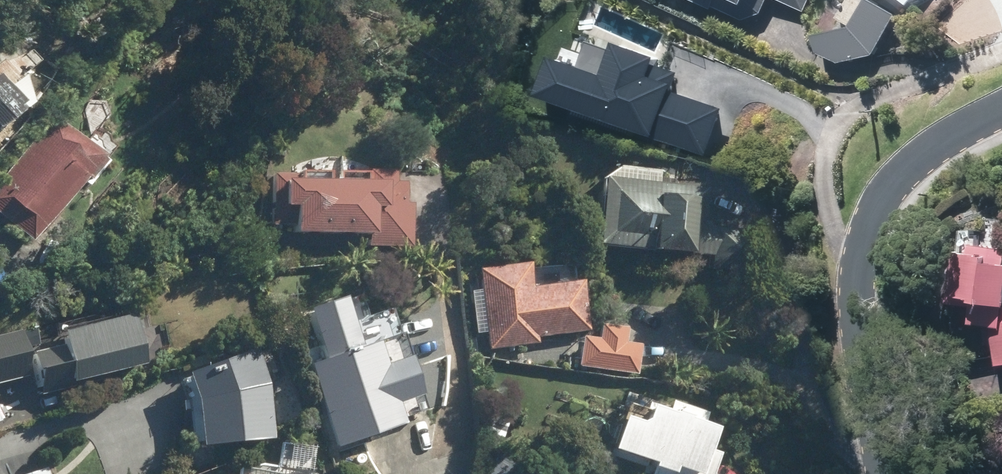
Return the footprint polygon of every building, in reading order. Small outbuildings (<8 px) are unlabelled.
[(716,14),(719,10),(746,23),(767,16),(774,0),(687,0),(716,14)] [(807,15),(814,0),(775,0),(807,15)] [(826,40),(829,55),(845,66),(879,58),(905,20),(881,4),(879,7),(868,0),(866,0),(850,25),(862,33),(826,40)] [(915,8),(922,0),(906,0),(915,8)] [(980,14),(1001,37),(1001,36),(1001,1),(1001,0),(996,0),(980,14)] [(951,24),(942,34),(954,44),(963,35),(951,24)] [(673,103),(664,113),(671,121),(668,124),(701,156),(707,149),(713,155),(723,145),(716,140),(742,112),(707,80),(680,109),(673,103)] [(36,109),(26,82),(11,94),(0,81),(0,138),(36,109)] [(0,181),(0,216),(36,247),(88,187),(90,189),(108,168),(106,166),(116,154),(109,148),(109,143),(98,133),(86,147),(55,119),(0,181)] [(302,174),(274,174),(274,223),(295,223),(295,226),(295,231),(300,231),(369,231),(369,245),(413,246),(413,205),(412,202),(407,202),(407,183),(396,182),(397,173),(396,173),(396,169),(370,169),(370,170),(302,170),(302,174)] [(658,258),(715,261),(714,274),(753,276),(756,236),(708,234),(710,192),(661,188),(661,177),(620,174),(606,187),(602,252),(658,254),(658,258)] [(958,289),(984,293),(984,297),(1001,299),(1001,245),(975,241),(974,250),(963,249),(958,289)] [(530,268),(481,274),(490,353),(541,348),(540,340),(590,334),(585,285),(532,291),(530,268)] [(312,371),(340,452),(407,429),(405,424),(431,415),(404,340),(363,355),(346,306),(310,318),(327,365),(312,371)] [(994,309),(1001,354),(1001,308),(994,309)] [(67,350),(33,359),(43,398),(150,370),(137,323),(64,341),(67,350)] [(643,349),(627,347),(629,331),(602,329),(601,343),(584,341),(582,371),(640,377),(643,349)] [(0,343),(0,389),(30,383),(24,356),(38,353),(35,335),(0,343)] [(481,344),(467,344),(468,356),(482,355),(481,344)] [(259,352),(191,381),(201,405),(206,449),(276,442),(270,379),(259,352)] [(623,415),(612,448),(654,461),(653,465),(656,466),(653,473),(709,473),(715,456),(710,454),(718,426),(705,422),(709,411),(672,400),(669,408),(648,401),(642,421),(623,415)]
